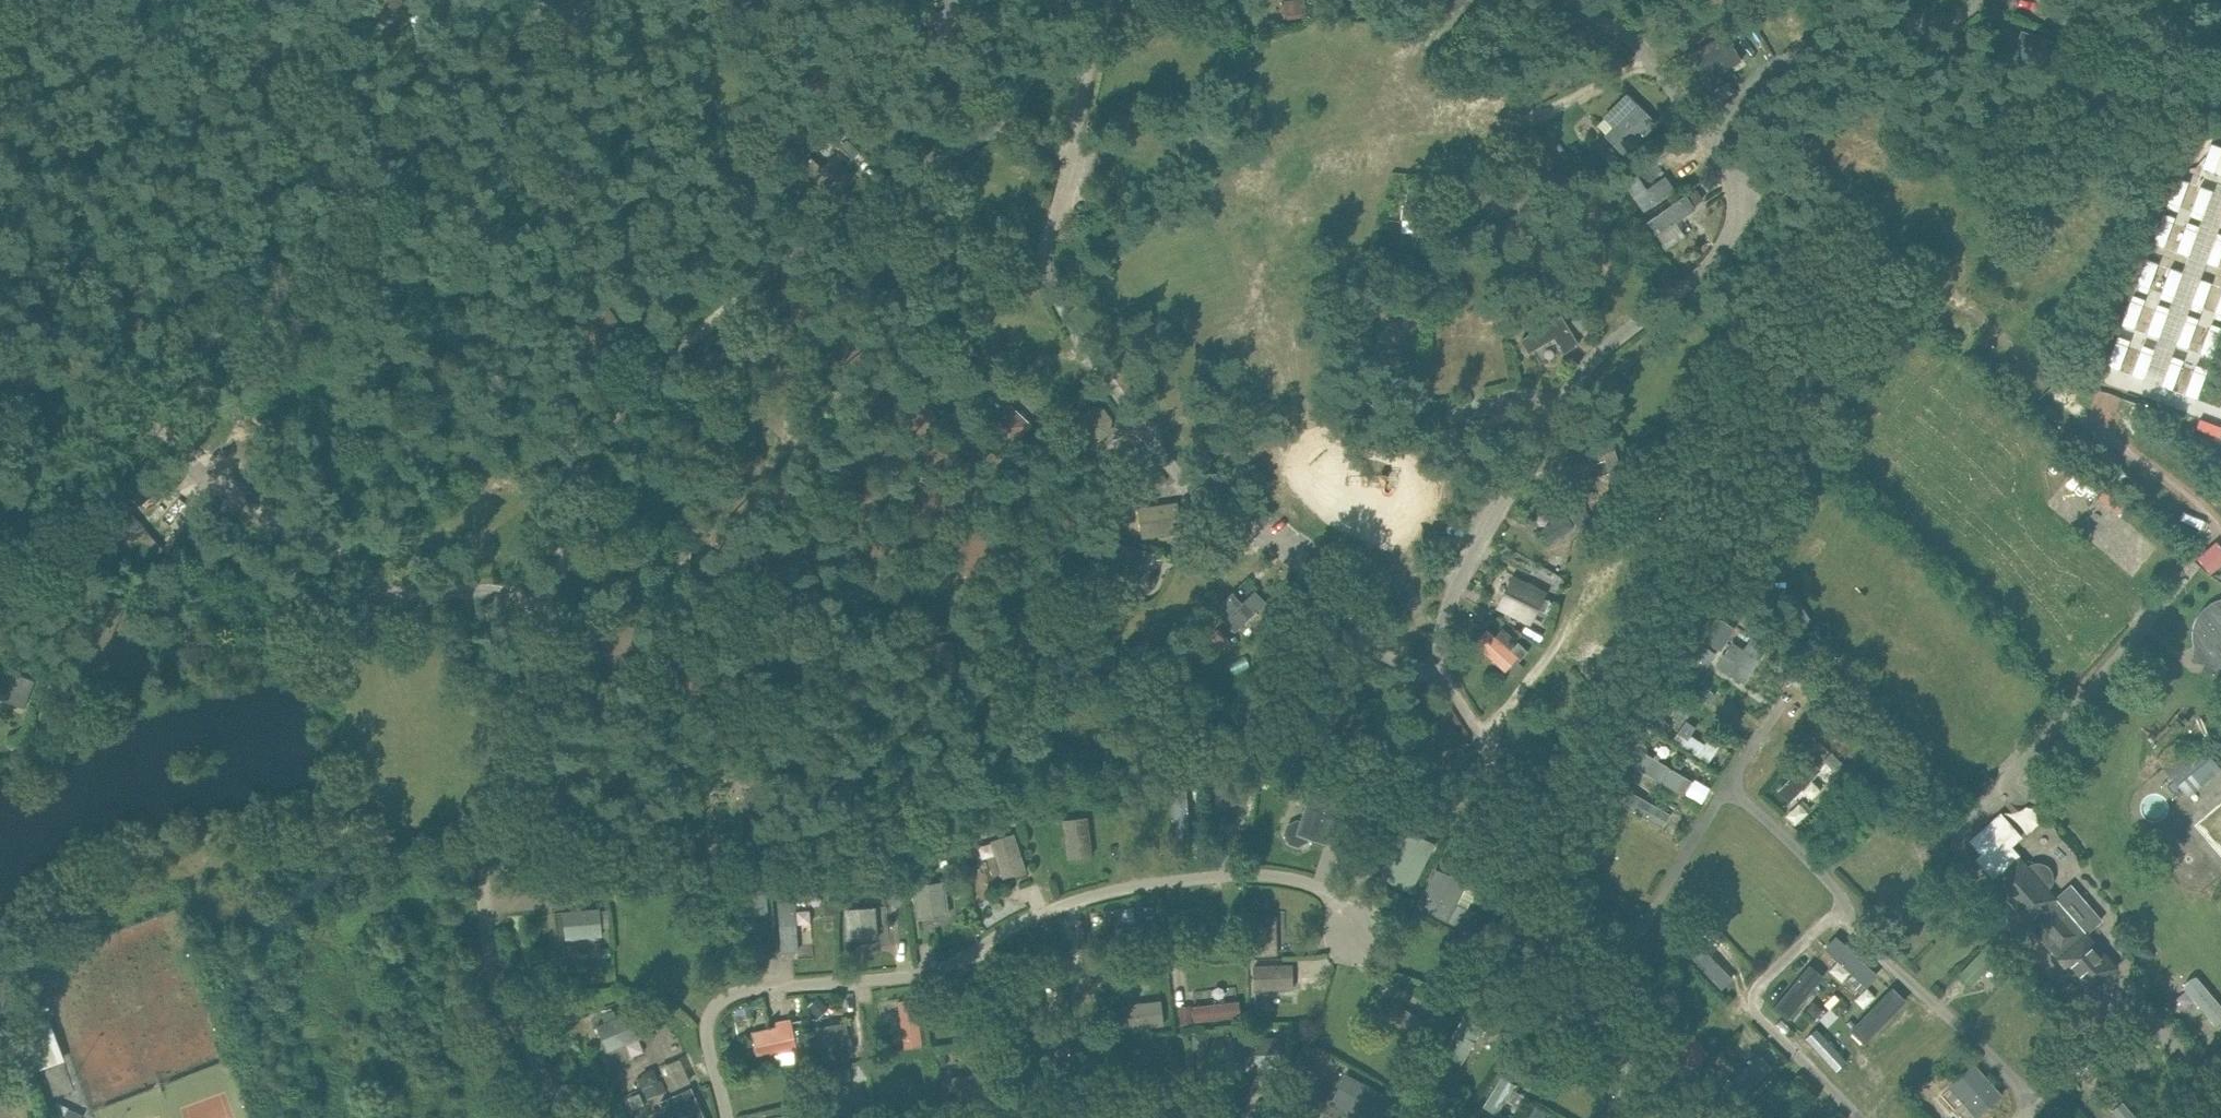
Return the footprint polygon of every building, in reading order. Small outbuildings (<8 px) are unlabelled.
[(551,3),(590,8),(591,0),(552,0),(551,3)] [(1284,0),(1286,15),(1302,12),(1300,0),(1285,0),(1284,0)] [(1750,18),(1737,26),(1744,38),(1757,31),(1750,18)] [(1741,60),(1725,34),(1691,54),(1707,81),(1741,60)] [(1603,116),(1613,127),(1605,135),(1624,154),(1656,123),(1626,93),(1603,116)] [(811,157),(801,167),(824,189),(854,159),(842,148),(823,168),(811,157)] [(1624,182),(1644,211),(1677,188),(1667,174),(1648,187),(1637,173),(1624,182)] [(2210,326),(2220,328),(2220,239),(2219,239),(2210,326)] [(1424,313),(1368,304),(1363,331),(1419,341),(1424,313)] [(1520,340),(1528,354),(1554,337),(1565,354),(1581,344),(1562,313),(1520,340)] [(1010,446),(1032,423),(1010,402),(988,426),(1010,446)] [(1568,454),(1571,470),(1606,459),(1610,472),(1621,469),(1613,441),(1568,454)] [(2068,515),(2086,485),(2069,475),(2051,505),(2068,515)] [(1569,513),(1578,528),(1588,522),(1581,510),(1588,508),(1580,486),(1570,490),(1577,509),(1569,513)] [(1552,542),(1575,526),(1553,495),(1539,504),(1551,522),(1543,528),(1552,542)] [(163,550),(128,509),(105,529),(140,569),(163,550)] [(2107,535),(2139,561),(2152,544),(2120,519),(2107,535)] [(1102,571),(1125,575),(1124,579),(1137,582),(1138,577),(1141,578),(1149,550),(1110,539),(1102,571)] [(1501,604),(1530,618),(1535,608),(1549,615),(1555,603),(1541,597),(1542,595),(1513,580),(1501,604)] [(2217,600),(2214,601),(2208,604),(2204,608),(2201,610),(2199,613),(2198,615),(2196,618),(2195,621),(2194,624),(2193,627),(2193,630),(2192,634),(2193,637),(2193,640),(2194,643),(2195,646),(2201,644),(2211,658),(2207,663),(2206,663),(2202,669),(2212,674),(2216,668),(2219,669),(2220,669),(2220,599),(2217,600)] [(1733,641),(1718,665),(1743,682),(1768,645),(1753,635),(1744,649),(1733,641)] [(1704,643),(1692,662),(1706,670),(1717,652),(1704,643)] [(1517,658),(1510,666),(1517,672),(1524,665),(1520,660),(1517,658)] [(0,664),(0,692),(26,702),(36,676),(1,663),(0,664)] [(1685,717),(1673,741),(1713,760),(1725,737),(1685,717)] [(2194,741),(2164,766),(2189,796),(2220,768),(2220,767),(2209,752),(2205,755),(2194,741)] [(1684,794),(1691,780),(1631,742),(1621,758),(1684,794)] [(1832,751),(1824,759),(1835,771),(1843,763),(1832,751)] [(1835,771),(1834,772),(1843,781),(1853,771),(1843,763),(1835,771)] [(1792,764),(1776,788),(1808,810),(1824,787),(1792,764)] [(1201,772),(1192,773),(1192,775),(1194,792),(1202,791),(1201,774),(1201,772)] [(1256,772),(1246,773),(1247,787),(1256,787),(1256,772)] [(1170,782),(1176,838),(1192,837),(1187,780),(1170,782)] [(1620,781),(1612,795),(1664,824),(1671,810),(1620,781)] [(1312,845),(1314,839),(1330,845),(1346,796),(1313,784),(1301,820),(1297,818),(1287,824),(1283,835),(1287,847),(1303,853),(1312,845)] [(1608,805),(1603,814),(1613,819),(1618,811),(1608,805)] [(1999,812),(1969,838),(1981,852),(1976,857),(1995,879),(2020,857),(2010,846),(2020,837),(1999,812)] [(1064,820),(1068,858),(1093,855),(1088,817),(1064,820)] [(1406,828),(1381,876),(1412,893),(1437,844),(1406,828)] [(1027,870),(1015,832),(991,841),(1003,878),(1027,870)] [(2033,862),(2028,865),(2020,857),(1995,879),(1992,882),(2088,991),(2116,966),(2048,888),(2052,886),(2053,880),(2053,873),(2051,868),(2048,865),(2044,862),(2041,862),(2037,862),(2033,862)] [(1456,904),(1466,885),(1436,870),(1418,905),(1474,934),(1483,917),(1456,904)] [(918,917),(949,913),(945,882),(914,886),(918,917)] [(978,892),(981,919),(1025,913),(1022,886),(978,892)] [(745,913),(769,912),(768,892),(744,894),(745,913)] [(802,950),(801,896),(780,897),(781,950),(802,950)] [(876,907),(844,909),(848,939),(878,937),(876,907)] [(599,908),(565,911),(567,938),(602,935),(599,908)] [(1252,916),(1253,956),(1279,955),(1278,916),(1252,916)] [(1123,947),(1160,943),(1158,919),(1120,922),(1123,947)] [(1837,932),(1826,944),(1868,984),(1880,972),(1837,932)] [(1701,941),(1690,951),(1723,986),(1734,976),(1701,941)] [(1811,961),(1775,1004),(1789,1016),(1826,973),(1811,961)] [(1254,965),(1255,991),(1295,989),(1294,964),(1254,965)] [(2186,983),(2185,986),(2184,987),(2216,1025),(2220,1021),(2220,1006),(2196,976),(2195,977),(2191,978),(2186,983)] [(1893,986),(1852,1028),(1865,1041),(1906,999),(1893,986)] [(1392,1019),(1427,1040),(1441,1012),(1409,991),(1392,1019)] [(904,1047),(923,1046),(921,996),(901,997),(904,1047)] [(1241,998),(1195,1000),(1196,1019),(1241,1017),(1241,998)] [(1166,1025),(1163,999),(1122,1004),(1125,1030),(1166,1025)] [(1463,1016),(1442,1052),(1462,1064),(1484,1027),(1463,1016)] [(751,1028),(759,1058),(800,1047),(793,1018),(751,1028)] [(847,1037),(849,1037),(847,1022),(814,1026),(819,1065),(850,1060),(847,1037)] [(1817,1027),(1806,1037),(1835,1069),(1846,1059),(1817,1027)] [(1106,1076),(1101,1033),(1069,1037),(1074,1079),(1106,1076)] [(1690,1072),(1711,1053),(1692,1033),(1671,1052),(1690,1072)] [(1180,1036),(1166,1037),(1169,1079),(1184,1077),(1180,1036)] [(1282,1068),(1280,1037),(1238,1039),(1240,1070),(1282,1068)] [(691,1053),(662,1062),(670,1089),(699,1080),(691,1053)] [(1732,1109),(1773,1070),(1759,1056),(1718,1095),(1732,1109)] [(1977,1117),(2003,1095),(1976,1063),(1949,1087),(1977,1117)] [(1347,1072),(1330,1103),(1342,1110),(1343,1107),(1363,1117),(1383,1117),(1394,1098),(1347,1072)] [(1498,1112),(1516,1085),(1503,1076),(1485,1104),(1498,1112)] [(661,1098),(669,1117),(706,1117),(693,1085),(661,1098)] [(2123,1101),(2112,1111),(2118,1117),(2137,1117),(2123,1101)] [(55,1114),(55,1117),(82,1117),(80,1108),(55,1114)]
